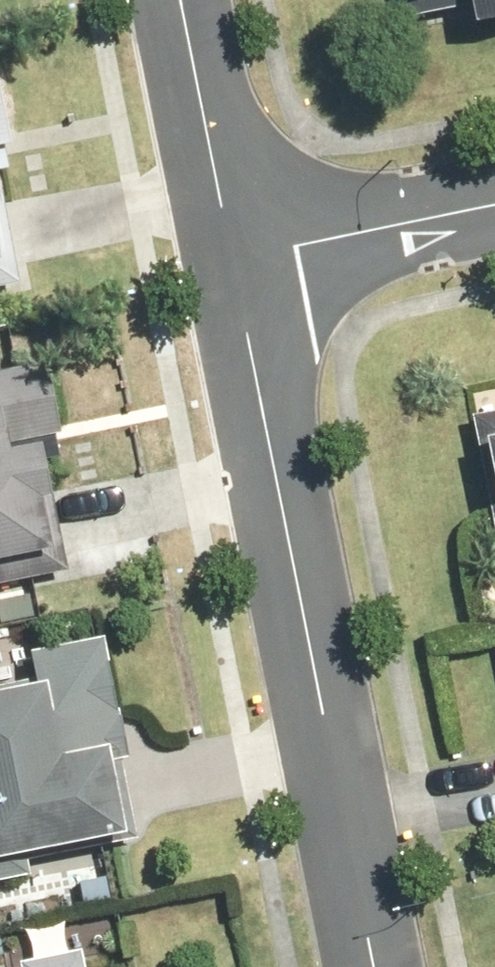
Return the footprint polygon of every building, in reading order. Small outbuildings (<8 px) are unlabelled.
[(461,30),(494,24),(494,0),(456,0),(461,30)] [(24,141),(12,83),(0,85),(0,145),(24,141)] [(0,210),(0,292),(15,289),(10,263),(0,210)] [(37,489),(26,446),(54,439),(36,366),(0,375),(0,583),(58,568),(37,489)] [(473,440),(486,502),(494,500),(494,435),(473,440)] [(99,669),(95,644),(19,659),(23,682),(0,687),(0,862),(130,837),(99,669)] [(79,954),(16,966),(82,966),(79,954)]
